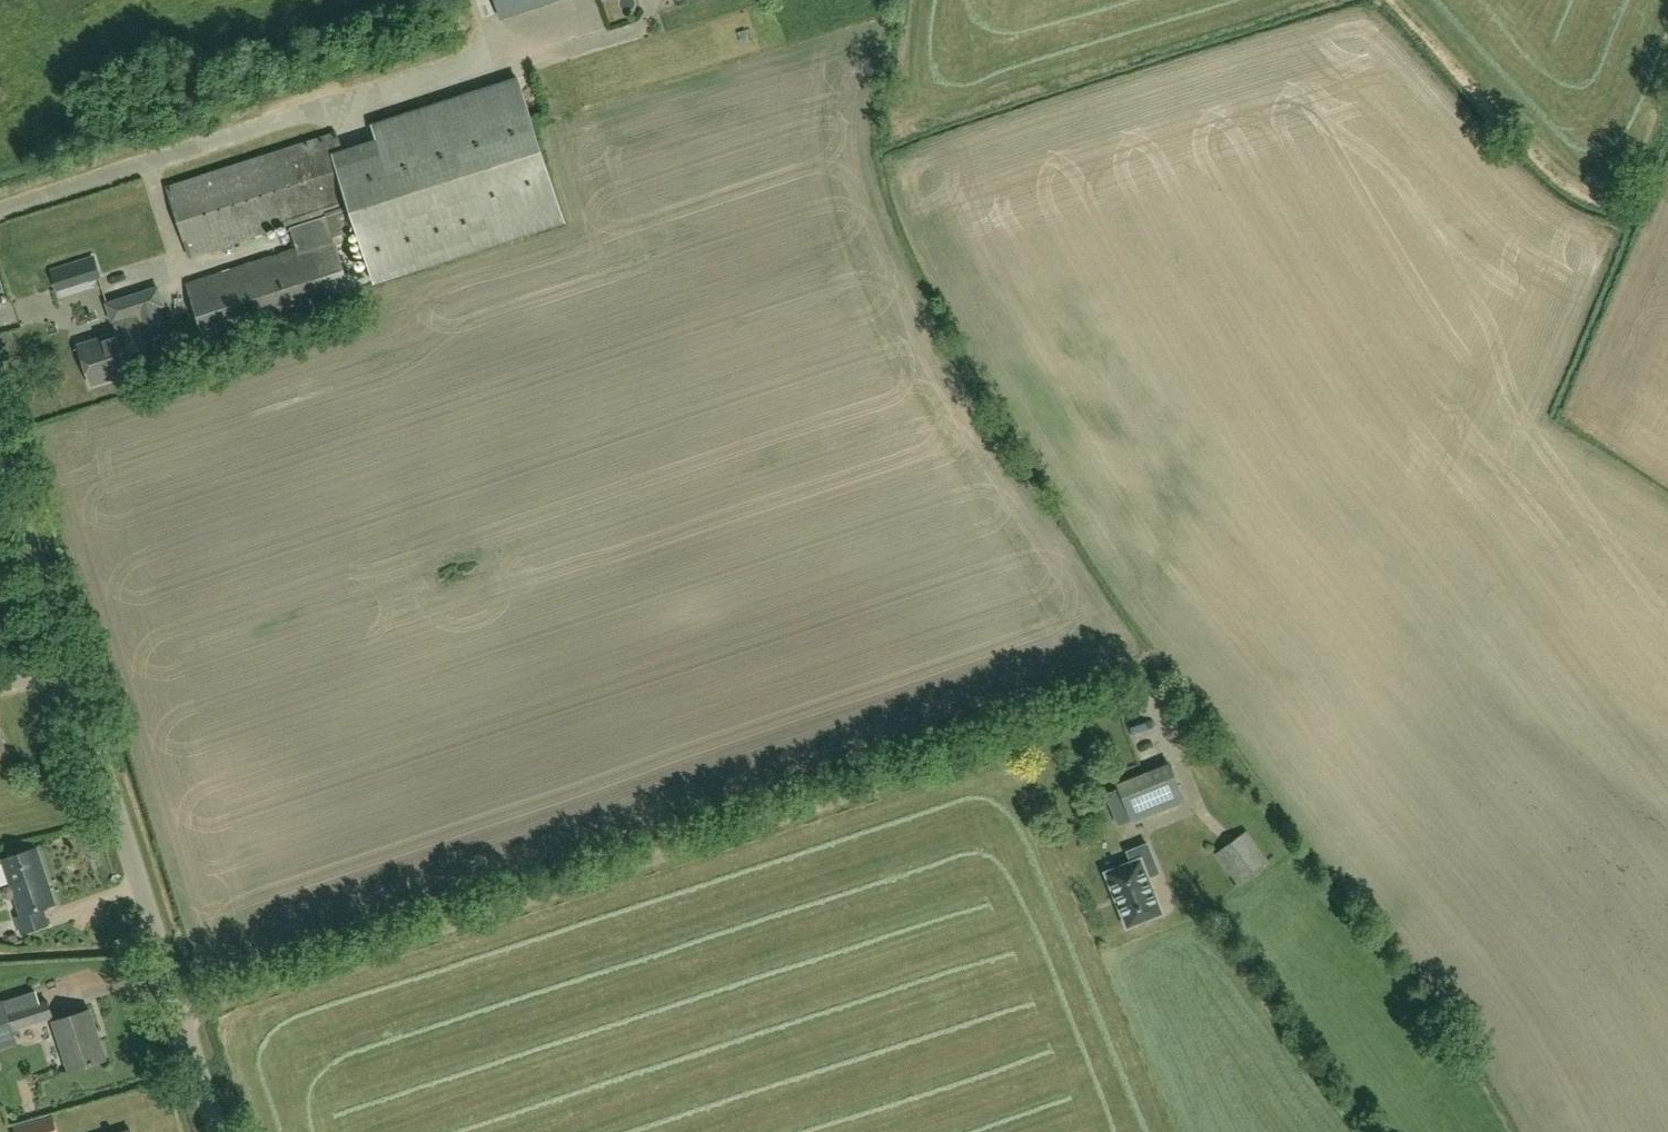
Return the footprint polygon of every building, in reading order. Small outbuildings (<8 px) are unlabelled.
[(502,18),(555,0),(496,0),(502,18)] [(377,138),(342,149),(334,152),(350,204),(358,229),(376,283),(566,222),(519,76),(372,123),(377,138)] [(189,255),(326,212),(350,204),(334,152),(342,149),(337,133),(167,187),(189,255)] [(66,277),(172,250),(159,199),(53,226),(66,277)] [(354,301),(334,237),(358,229),(350,204),(326,212),(327,215),(290,227),(297,249),(189,283),(209,347),(354,301)] [(151,365),(144,343),(169,335),(160,307),(165,305),(158,286),(106,302),(117,333),(79,346),(92,385),(151,365)] [(1185,800),(1172,768),(1119,789),(1131,821),(1185,800)] [(1220,859),(1236,882),(1262,864),(1244,841),(1220,859)] [(1163,913),(1162,911),(1161,912),(1148,877),(1159,873),(1147,844),(1128,851),(1132,863),(1108,873),(1108,872),(1106,873),(1107,874),(1127,925),(1128,927),(1129,926),(1161,913),(1161,914),(1163,913)] [(43,908),(55,904),(37,847),(2,859),(21,915),(17,917),(22,933),(48,924),(43,908)] [(54,1017),(48,998),(5,1012),(12,1031),(54,1017)] [(70,1071),(106,1059),(90,1009),(54,1021),(70,1071)] [(14,1129),(15,1131),(56,1131),(53,1119),(14,1129)]
